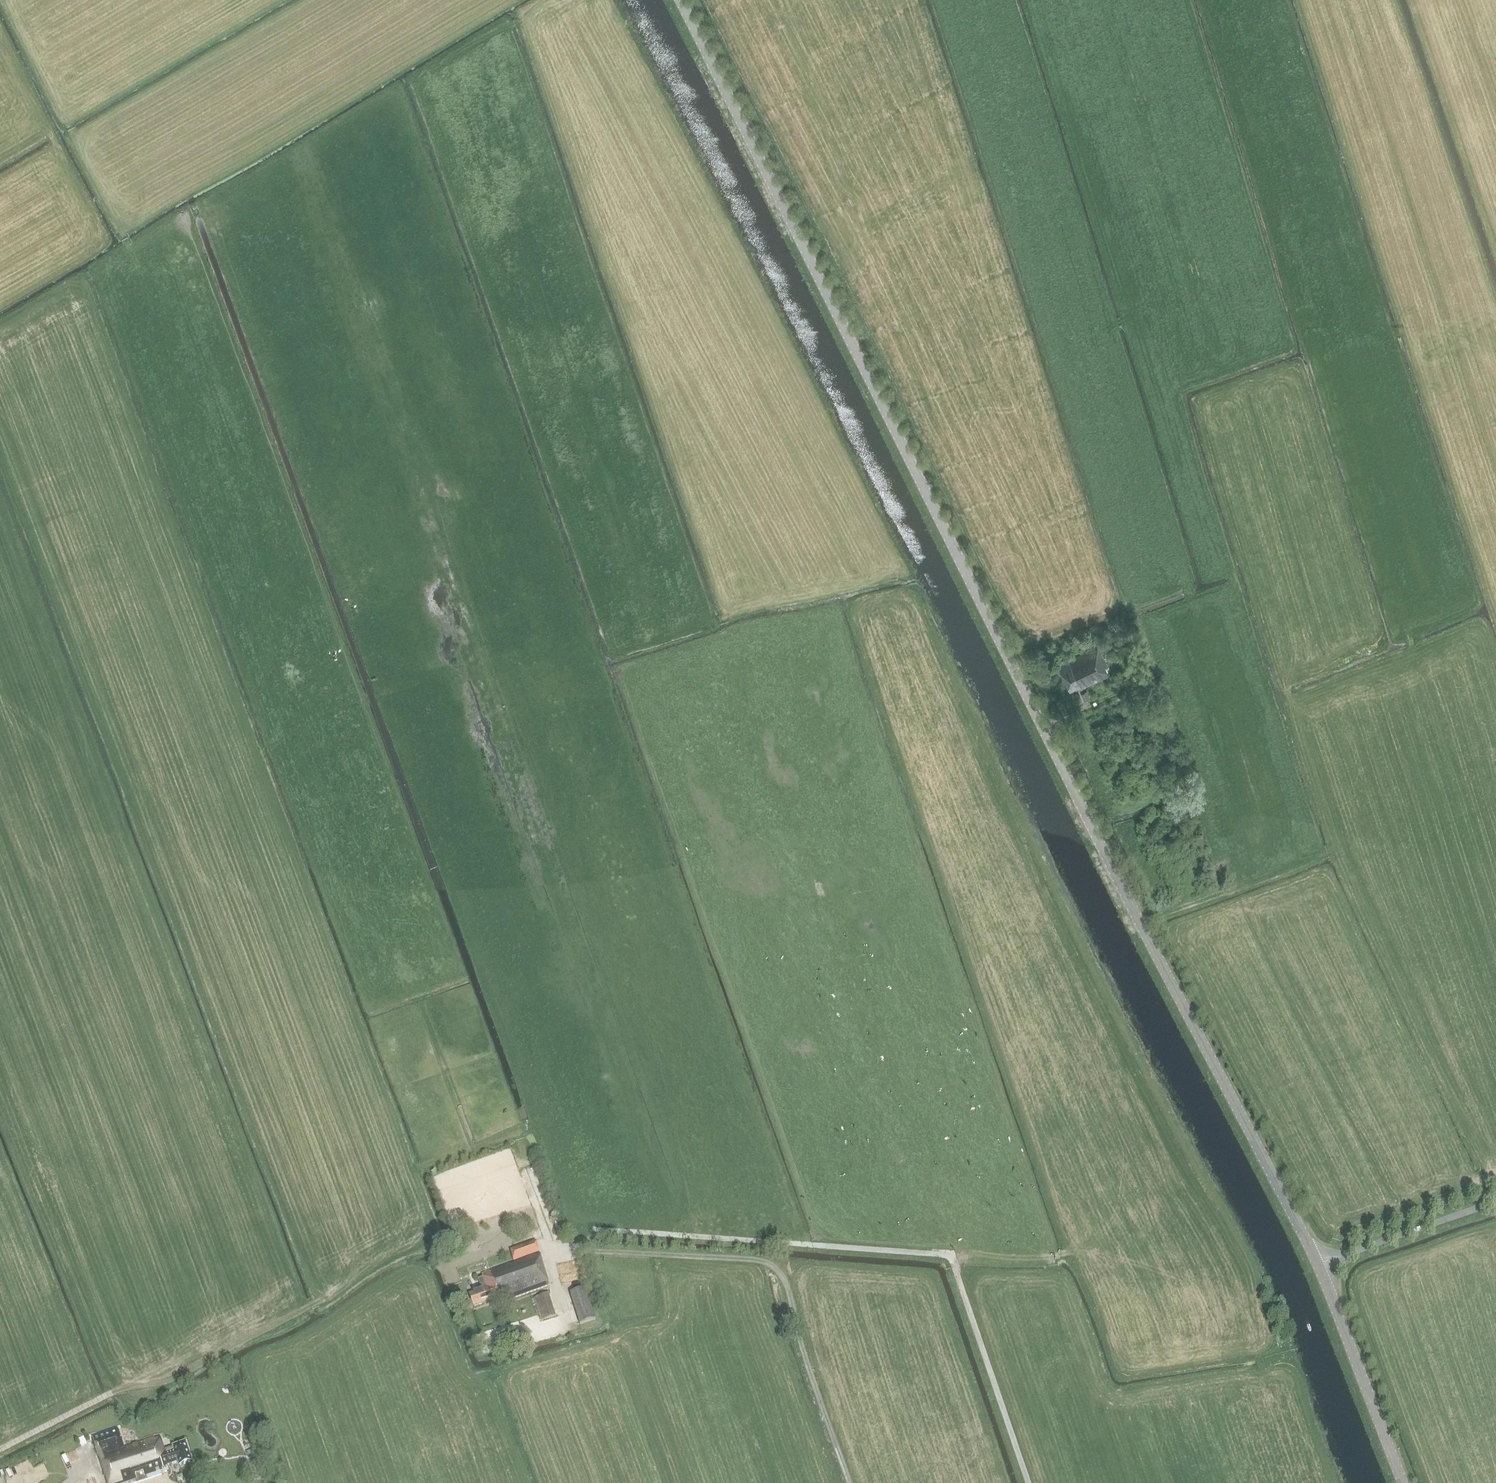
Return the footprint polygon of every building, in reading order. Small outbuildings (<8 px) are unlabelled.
[(1077,691),(1108,676),(1104,667),(1107,666),(1098,646),(1058,665),(1070,691),(1076,689),(1077,691)] [(1081,694),(1084,701),(1090,699),(1086,691),(1081,694)] [(1180,845),(1185,856),(1200,851),(1196,839),(1180,845)] [(514,1261),(540,1252),(536,1241),(510,1250),(514,1261)] [(540,1254),(489,1271),(481,1274),(483,1277),(477,1279),(481,1290),(469,1295),(473,1307),(498,1298),(500,1303),(549,1286),(540,1254)] [(595,1320),(585,1288),(570,1293),(580,1325),(595,1320)] [(555,1316),(548,1293),(533,1298),(540,1321),(555,1316)] [(93,1439),(107,1482),(108,1482),(137,1482),(164,1474),(164,1472),(168,1471),(167,1466),(178,1462),(179,1466),(192,1462),(185,1442),(173,1446),(174,1450),(166,1453),(160,1437),(154,1439),(154,1438),(124,1448),(118,1430),(93,1439)]
